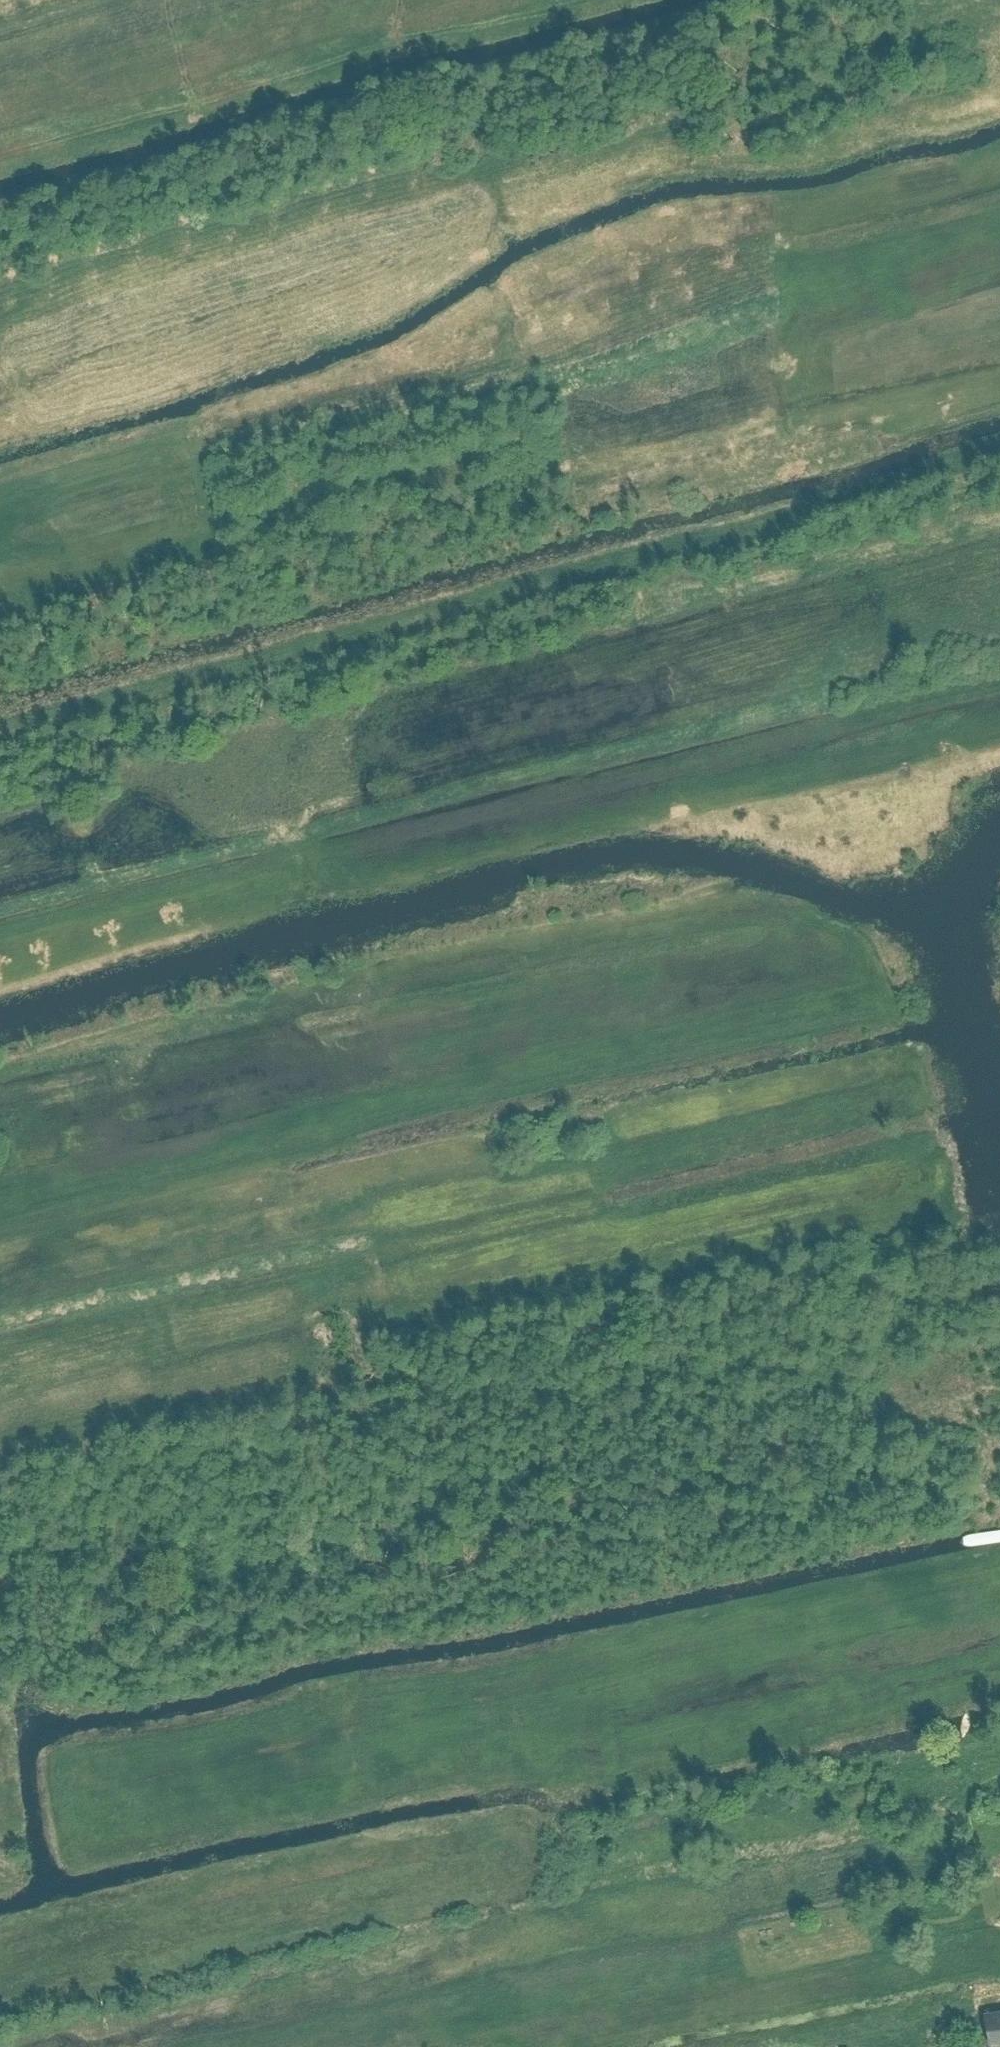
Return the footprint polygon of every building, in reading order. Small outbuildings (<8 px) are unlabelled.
[(985,2017),(989,2041),(999,2039),(999,2014),(985,2016),(985,2017)]
